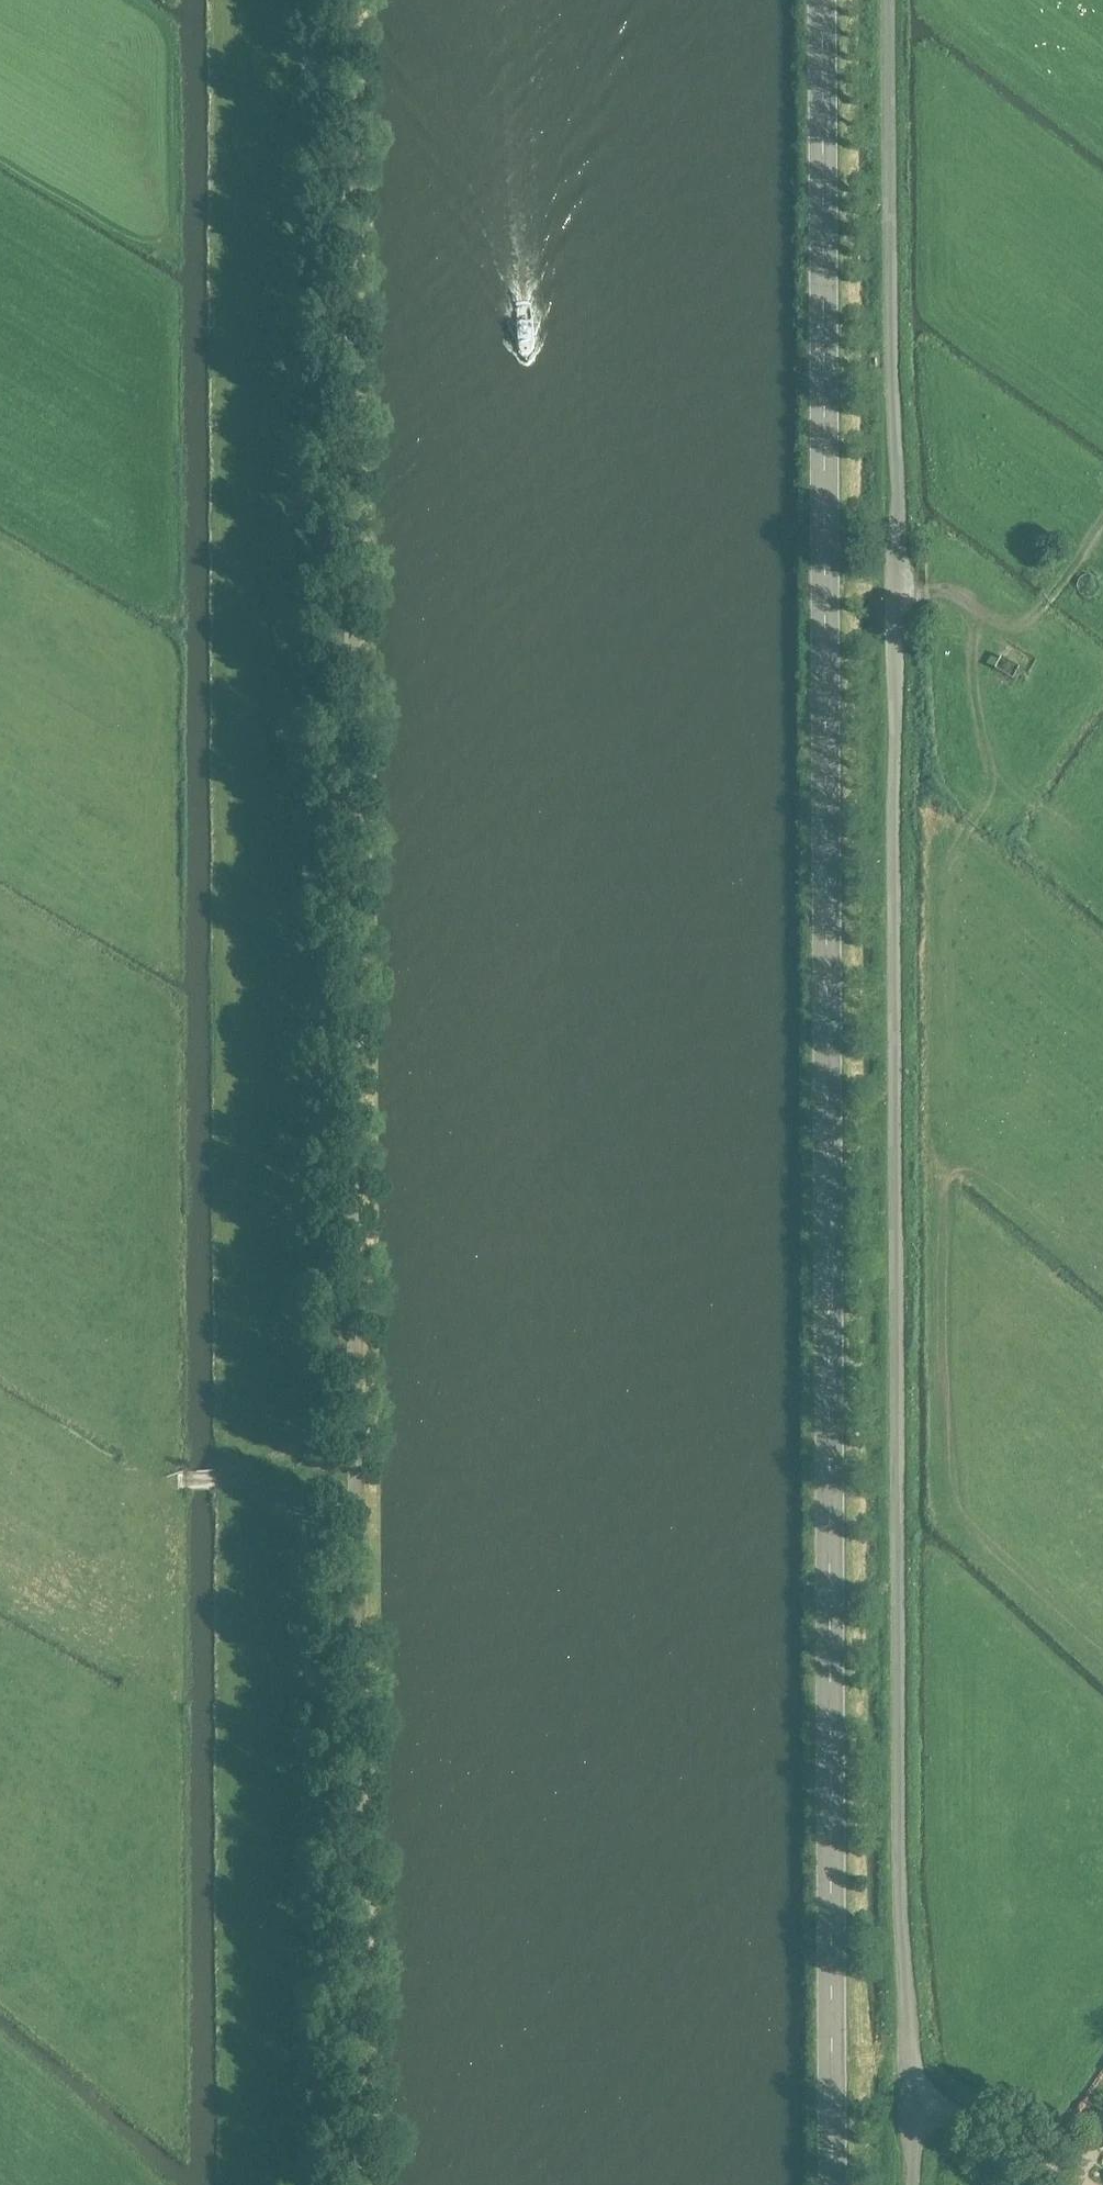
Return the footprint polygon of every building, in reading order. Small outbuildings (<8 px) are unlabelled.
[(1001,658),(994,670),(1012,680),(1019,668),(1001,658)]
